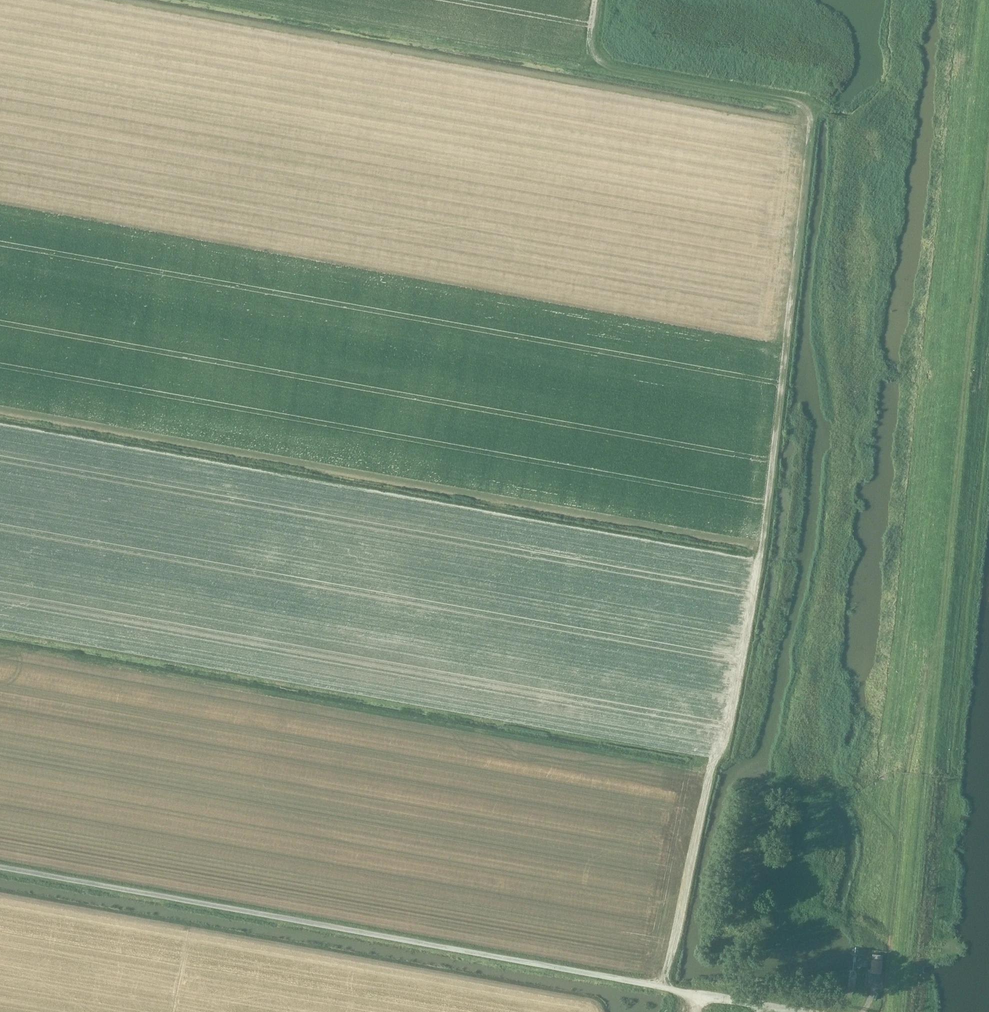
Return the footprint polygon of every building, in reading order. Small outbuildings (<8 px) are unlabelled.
[(881,973),(883,955),(873,954),(871,972),(881,973)]
